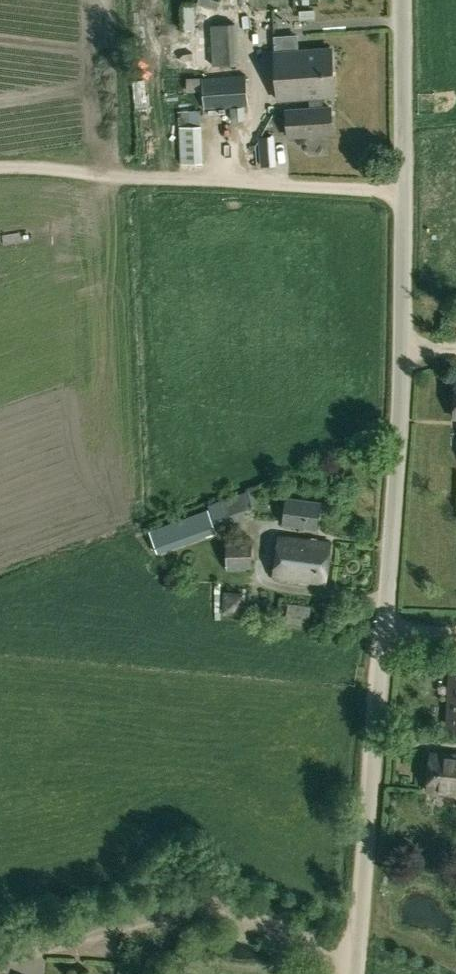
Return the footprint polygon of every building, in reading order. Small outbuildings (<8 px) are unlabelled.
[(180,19),(199,18),(199,0),(179,0),(180,19)] [(211,24),(213,65),(239,64),(237,23),(211,24)] [(331,47),(297,50),(296,34),(274,36),(278,100),(309,98),(310,109),(286,111),(288,137),(332,133),(330,107),(323,108),(323,97),(334,96),(331,47)] [(149,70),(137,72),(141,100),(153,99),(149,70)] [(204,109),(249,105),(247,74),(202,78),(204,109)] [(243,107),(230,108),(231,120),(244,119),(243,107)] [(202,163),(200,127),(180,128),(181,164),(202,163)] [(274,128),(274,156),(282,156),(283,128),(274,128)] [(149,529),(156,551),(231,526),(230,523),(256,514),(247,491),(221,500),(221,499),(208,504),(210,508),(149,529)] [(285,496),(281,525),(318,529),(321,501),(285,496)] [(274,576),(325,583),(330,543),(279,536),(274,576)] [(252,538),(226,539),(227,569),(253,569),(252,538)] [(243,613),(245,593),(225,592),(223,612),(243,613)] [(311,607),(288,603),(285,622),(309,625),(311,607)] [(430,751),(427,789),(455,792),(455,753),(430,751)]
